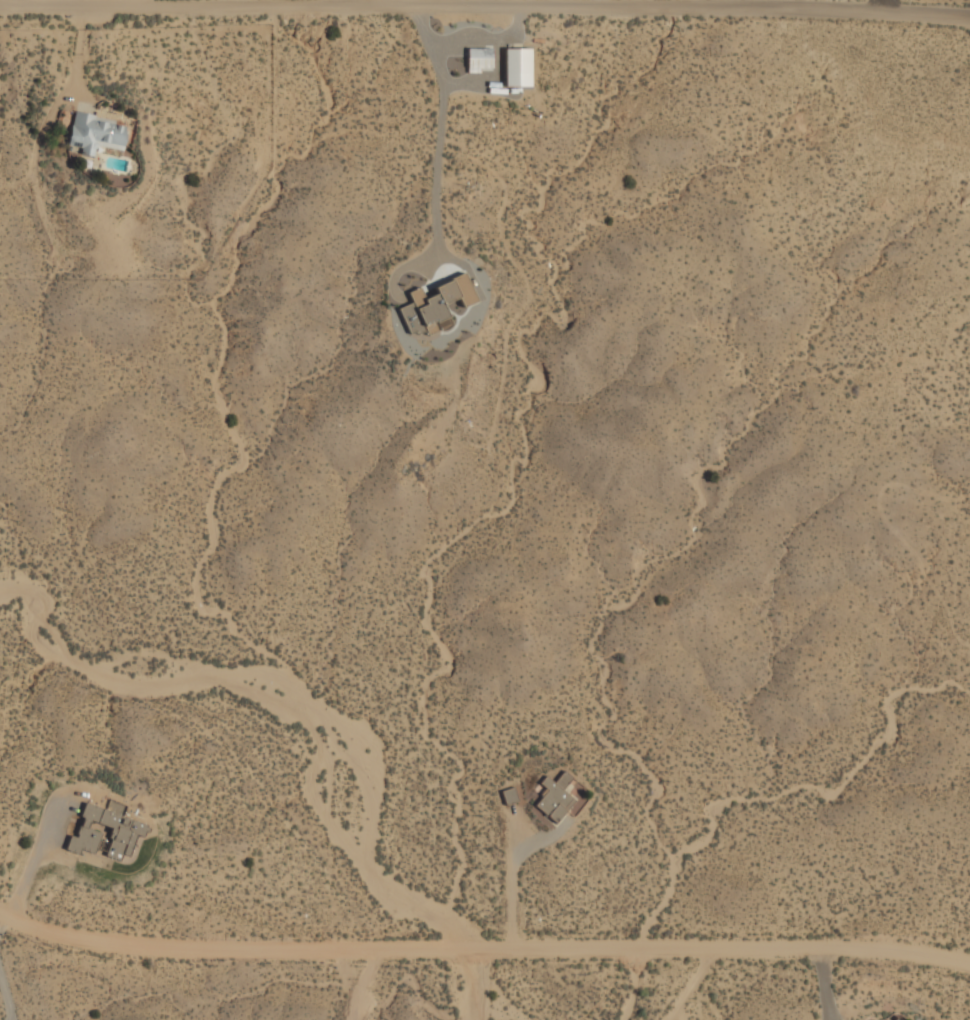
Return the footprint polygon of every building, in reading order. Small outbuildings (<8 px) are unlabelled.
[(530,49),(504,49),(504,87),(530,87),(530,49)] [(492,72),(492,50),(467,50),(467,72),(492,72)] [(127,123),(74,114),(68,149),(94,154),(95,146),(122,151),(127,123)] [(452,327),(444,306),(459,300),(462,309),(477,303),(466,274),(432,286),(435,294),(424,298),(420,288),(408,293),(412,304),(398,309),(408,336),(423,331),(426,337),(452,327)] [(555,826),(577,801),(564,789),(573,779),(564,772),(554,783),(546,776),(539,784),(547,791),(533,807),(555,826)] [(505,807),(518,803),(514,789),(501,792),(505,807)] [(149,825),(86,805),(75,837),(70,835),(65,849),(93,858),(101,833),(93,831),(95,825),(113,830),(104,858),(119,863),(121,856),(128,858),(135,836),(145,839),(149,825)]
